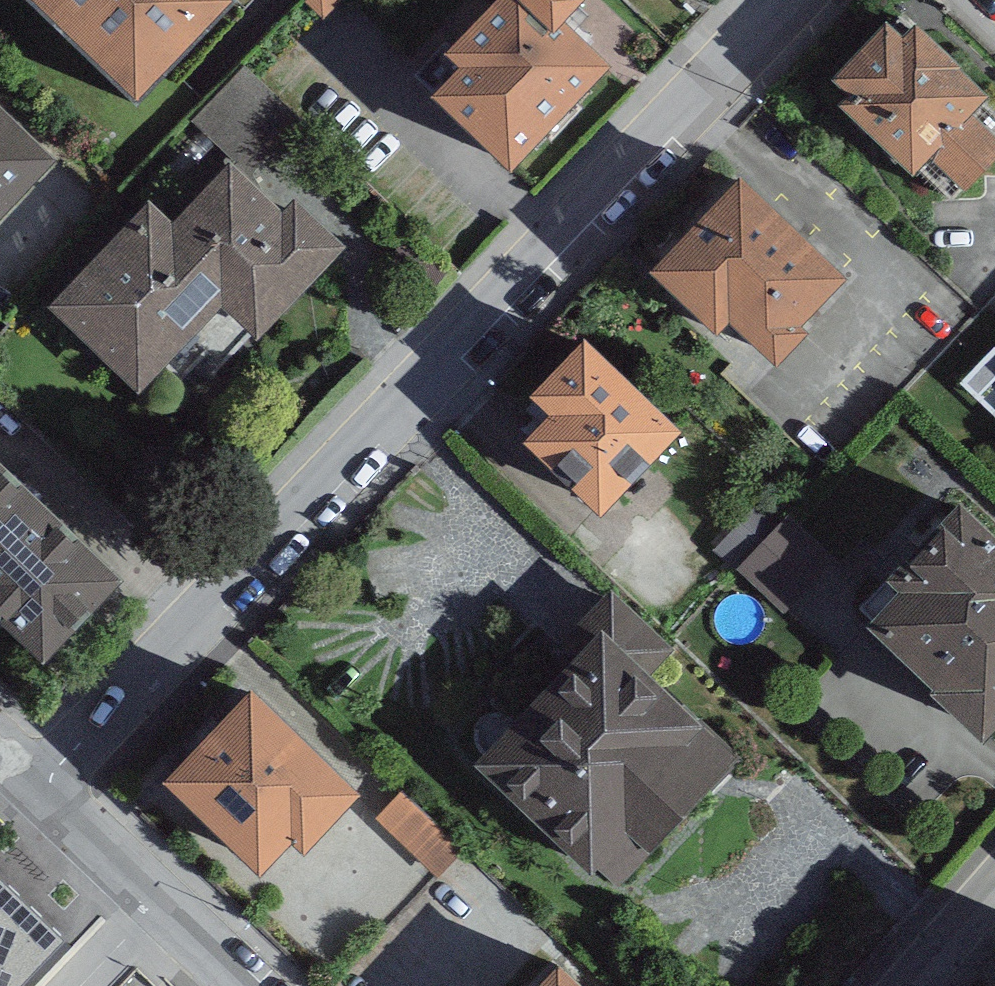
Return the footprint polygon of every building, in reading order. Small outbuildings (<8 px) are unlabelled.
[(230,0),(24,0),(139,109),(237,6),(230,0)] [(578,0),(504,0),(443,63),(459,79),(434,106),(509,177),(608,74),(563,31),(586,8),(578,0)] [(916,29),(904,42),(888,28),(834,85),(849,100),(839,110),(915,182),(932,164),(966,196),(994,165),(994,144),(970,121),(988,102),(960,76),(963,73),(916,29)] [(0,114),(0,224),(55,167),(0,114)] [(283,218),(231,167),(172,227),(150,206),(50,308),(138,395),(222,309),(257,343),(345,253),(296,205),(283,218)] [(846,288),(742,185),(648,279),(715,345),(729,331),(775,376),(809,343),(800,334),(846,288)] [(680,436),(583,346),(526,407),(547,427),(523,452),(599,522),(680,436)] [(964,392),(994,420),(994,359),(964,392)] [(0,474),(0,628),(44,670),(122,590),(0,474)] [(960,510),(885,589),(898,601),(865,637),(984,748),(994,737),(994,543),(960,510)] [(788,621),(839,566),(790,522),(739,577),(788,621)] [(672,652),(611,595),(554,654),(569,668),(470,772),(590,885),(599,875),(617,892),(740,763),(649,676),(672,652)] [(360,803),(252,700),(163,792),(259,884),(291,851),(303,862),(360,803)] [(433,876),(458,847),(404,800),(379,829),(433,876)] [(561,970),(546,985),(576,985),(561,970)]
